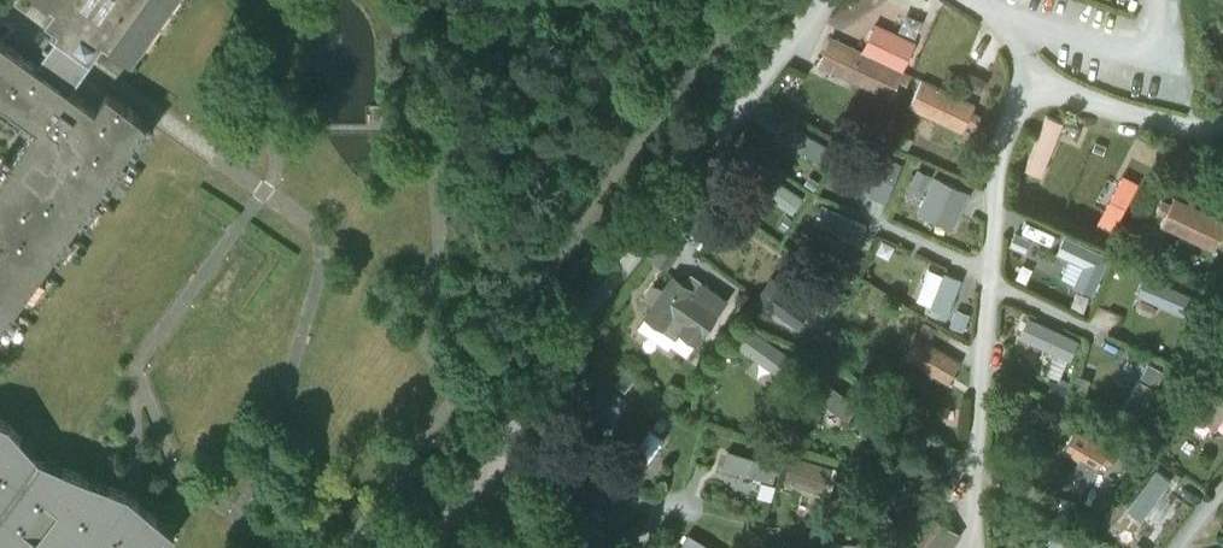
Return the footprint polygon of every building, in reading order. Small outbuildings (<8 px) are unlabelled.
[(154,124),(107,90),(95,106),(70,89),(85,68),(93,58),(103,44),(130,63),(175,0),(41,0),(54,9),(45,22),(57,31),(53,36),(61,42),(56,50),(42,69),(0,39),(0,111),(6,115),(11,108),(35,125),(11,159),(5,154),(0,160),(0,340),(154,124)] [(820,64),(889,96),(914,42),(870,21),(855,53),(830,41),(820,64)] [(909,106),(963,131),(976,104),(922,79),(909,106)] [(1042,174),(1064,120),(1047,113),(1025,167),(1042,174)] [(793,125),(783,141),(820,164),(830,148),(793,125)] [(908,148),(914,137),(904,132),(898,142),(908,148)] [(879,154),(882,144),(872,141),(868,150),(879,154)] [(884,156),(869,194),(888,202),(904,164),(884,156)] [(793,211),(804,194),(757,162),(746,178),(793,211)] [(925,188),(933,172),(918,166),(911,181),(925,188)] [(814,187),(819,180),(810,173),(805,181),(814,187)] [(971,195),(935,177),(917,213),(953,231),(971,195)] [(1139,186),(1124,179),(1098,228),(1113,236),(1139,186)] [(1161,224),(1215,249),(1220,239),(1222,241),(1222,220),(1174,197),(1170,204),(1162,200),(1157,210),(1165,214),(1161,224)] [(849,239),(858,221),(818,202),(810,219),(849,239)] [(786,228),(793,218),(786,213),(779,223),(786,228)] [(1025,249),(1030,237),(1014,230),(1009,242),(1025,249)] [(673,244),(660,234),(645,255),(658,264),(673,244)] [(1072,288),(1090,297),(1109,256),(1065,235),(1055,256),(1068,261),(1081,268),(1073,286),(1072,288)] [(851,283),(858,270),(843,263),(837,277),(851,283)] [(924,311),(944,318),(960,278),(944,272),(944,273),(928,267),(916,299),(927,303),(924,311)] [(1144,273),(1136,292),(1190,315),(1198,296),(1144,273)] [(682,328),(680,330),(697,342),(727,299),(705,283),(702,288),(688,279),(685,283),(674,275),(663,291),(659,288),(655,287),(649,296),(652,299),(655,302),(646,315),(663,327),(668,319),(682,328)] [(785,286),(773,277),(755,301),(771,312),(773,309),(797,325),(813,303),(824,310),(833,297),(821,289),(819,292),(793,275),(785,286)] [(964,329),(971,312),(957,306),(950,324),(964,329)] [(1067,357),(1070,358),(1079,337),(1027,314),(1018,334),(1054,350),(1045,370),(1059,376),(1067,357)] [(1207,337),(1212,323),(1200,318),(1194,331),(1207,337)] [(932,334),(937,326),(925,319),(920,327),(932,334)] [(801,361),(750,324),(736,343),(787,380),(801,361)] [(904,356),(947,382),(960,361),(916,335),(904,356)] [(1219,420),(1222,414),(1222,357),(1191,401),(1219,420)] [(1147,361),(1138,378),(1156,387),(1157,385),(1164,370),(1147,361)] [(802,407),(816,417),(827,402),(847,417),(858,401),(825,377),(802,407)] [(1067,385),(1053,378),(1046,392),(1061,399),(1067,385)] [(1130,394),(1147,403),(1148,401),(1156,387),(1138,378),(1130,394)] [(599,413),(613,395),(601,386),(579,415),(591,424),(599,413)] [(611,422),(628,400),(616,391),(613,395),(599,413),(611,422)] [(1139,420),(1147,403),(1130,394),(1122,411),(1139,420)] [(7,546),(6,547),(162,547),(155,543),(167,526),(154,513),(137,499),(129,492),(109,484),(104,490),(83,475),(63,468),(60,472),(18,444),(22,438),(8,421),(0,418),(0,541),(7,546)] [(625,461),(641,472),(664,439),(648,428),(625,461)] [(1063,449),(1097,468),(1102,459),(1111,465),(1117,454),(1108,449),(1109,448),(1076,428),(1063,449)] [(723,464),(773,479),(778,461),(728,447),(723,464)] [(784,479),(823,490),(831,464),(792,452),(784,479)] [(1152,466),(1128,499),(1142,509),(1167,477),(1152,466)] [(961,532),(921,504),(916,512),(890,547),(950,547),(961,532)] [(629,534),(619,526),(610,538),(621,546),(629,534)] [(685,547),(718,547),(689,531),(680,545),(685,547)] [(1052,547),(1062,547),(1066,535),(1052,531),(1048,547),(1052,547)] [(875,539),(830,539),(830,547),(875,547),(875,539)]
